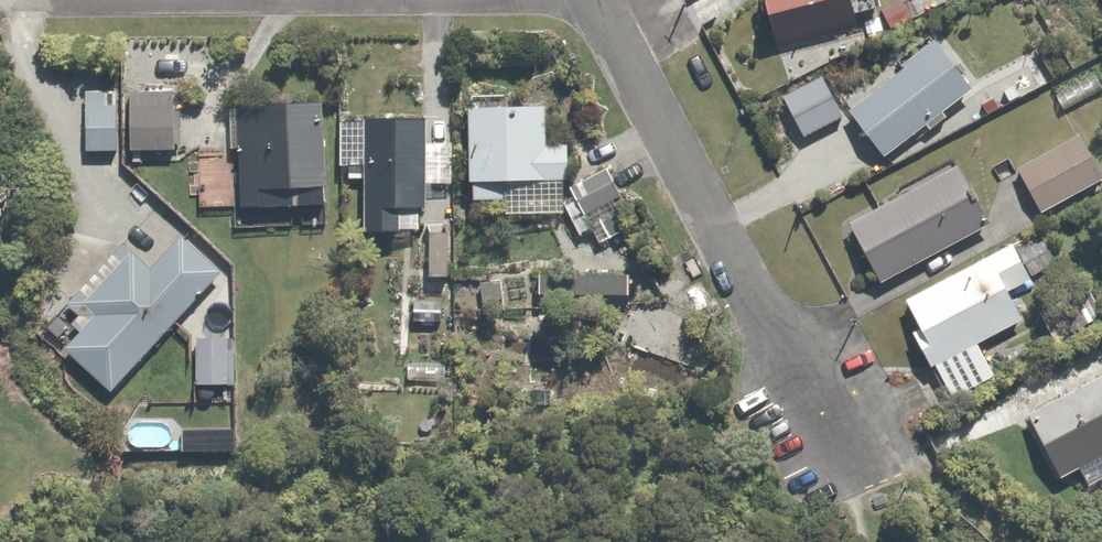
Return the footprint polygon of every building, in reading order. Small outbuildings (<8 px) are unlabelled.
[(777,46),(864,24),(867,36),(912,25),(906,0),(901,0),(876,6),(875,0),(764,0),(777,46)] [(901,64),(844,107),(880,154),(923,122),(928,129),(945,116),(937,106),(966,85),(928,36),(897,59),(901,64)] [(1046,82),(1062,107),(1101,84),(1101,74),(1091,55),(1046,82)] [(173,85),(125,85),(126,151),(174,150),(173,85)] [(115,86),(83,87),(84,151),(116,151),(115,86)] [(324,98),(223,102),(225,149),(232,149),(234,229),(328,226),(324,98)] [(464,104),(464,178),(473,178),(473,198),(514,198),(513,177),(569,176),(568,135),(545,136),(545,103),(464,104)] [(427,110),(358,112),(361,229),(413,227),(416,322),(452,320),(448,188),(429,188),(427,110)] [(1074,132),(1013,168),(1039,210),(1099,174),(1074,132)] [(953,159),(845,220),(879,280),(987,218),(953,159)] [(560,198),(578,235),(625,212),(604,169),(567,188),(569,194),(560,198)] [(901,296),(949,399),(997,375),(980,341),(1041,311),(1053,335),(1101,311),(1101,300),(1093,281),(1070,293),(1038,228),(901,296)] [(111,249),(61,302),(75,314),(66,323),(75,331),(61,346),(104,387),(215,271),(175,232),(147,262),(132,247),(121,259),(111,249)] [(616,272),(581,273),(582,294),(617,293),(616,272)] [(233,334),(193,335),(194,385),(233,385),(233,334)] [(1007,384),(1060,476),(1074,468),(1085,485),(1101,475),(1101,350),(1099,345),(1054,371),(1048,360),(1007,384)] [(237,425),(181,425),(181,448),(237,448),(237,425)]
